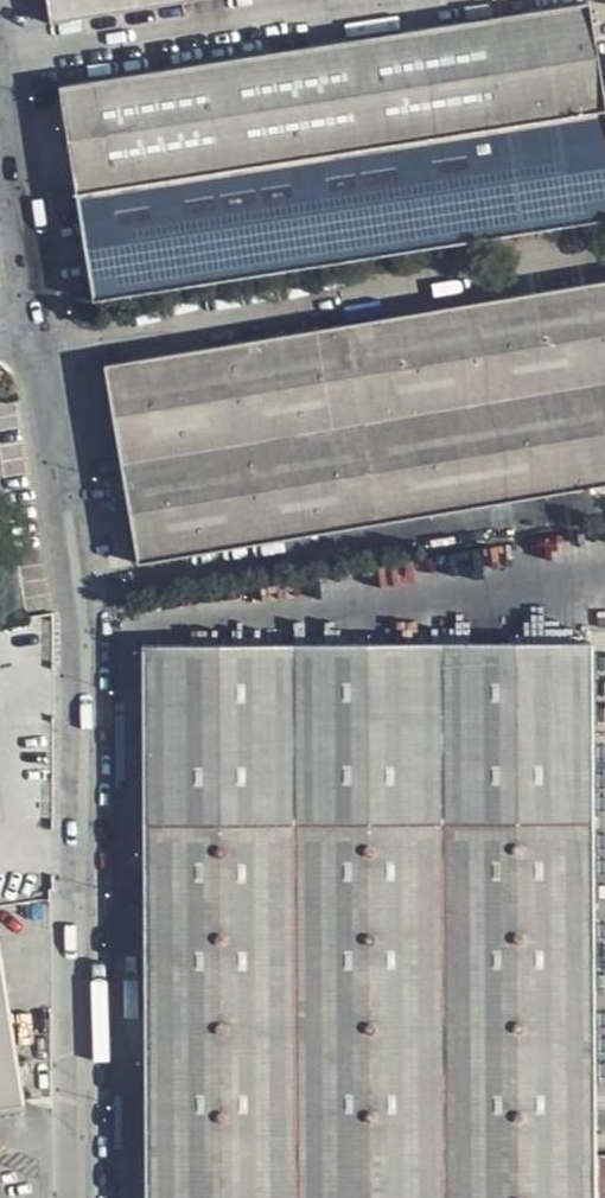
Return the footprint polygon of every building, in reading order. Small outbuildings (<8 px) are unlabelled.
[(51,23),(194,0),(47,0),(51,23)] [(604,221),(604,111),(587,4),(59,87),(94,299),(604,221)] [(107,367),(140,564),(604,485),(604,284),(107,367)] [(594,1059),(593,956),(593,645),(145,646),(147,1197),(604,1197),(604,1156),(594,1156),(594,1059)] [(21,1104),(0,962),(0,1107),(21,1104)]
